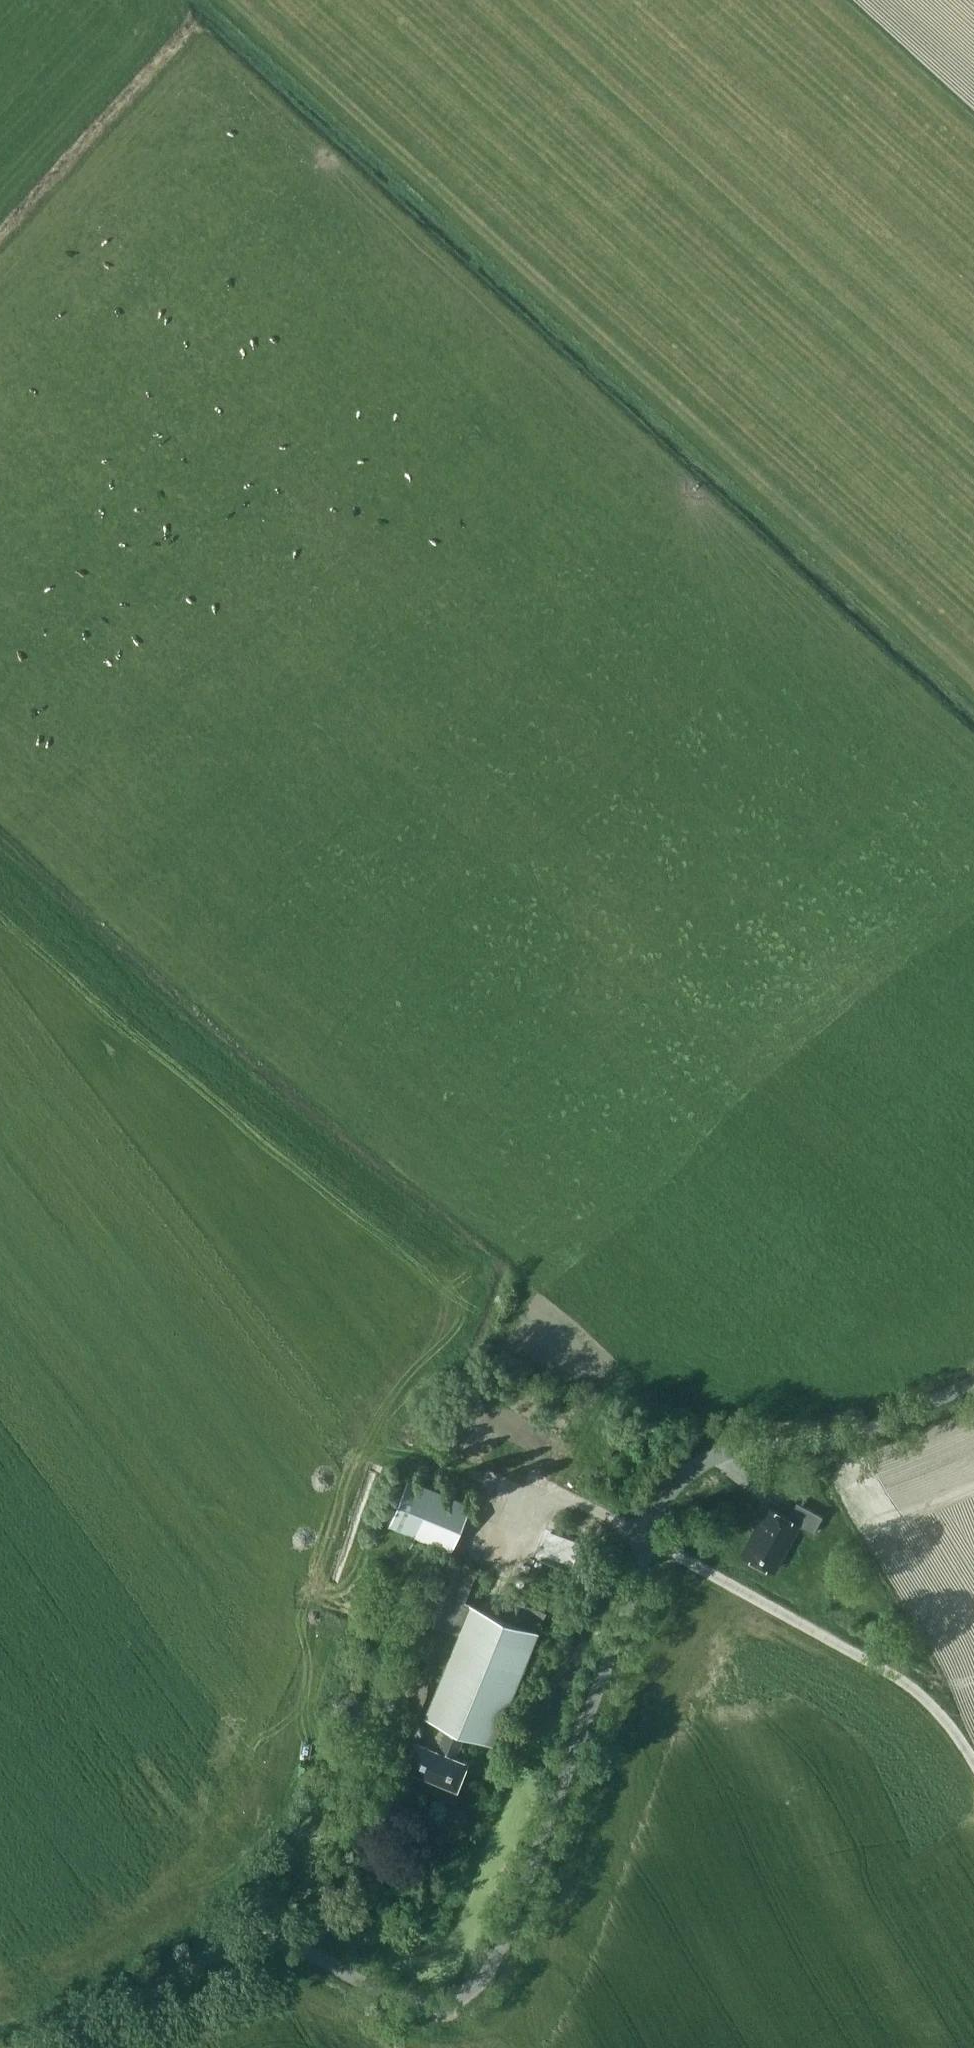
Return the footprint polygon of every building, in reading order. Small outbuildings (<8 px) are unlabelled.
[(451,1552),(472,1503),(432,1486),(413,1533),(437,1543),(437,1545),(446,1549),(451,1552)] [(814,1534),(824,1518),(798,1503),(790,1519),(766,1505),(755,1525),(758,1527),(744,1553),(773,1570),(798,1526),(814,1534)] [(424,1618),(449,1628),(473,1568),(449,1558),(424,1618)] [(550,1600),(518,1587),(510,1606),(542,1619),(550,1600)] [(494,1744),(539,1629),(470,1602),(424,1716),(448,1725),(465,1732),(494,1744)] [(439,1749),(417,1740),(407,1765),(458,1786),(468,1761),(455,1756),(465,1732),(448,1725),(439,1749)]
